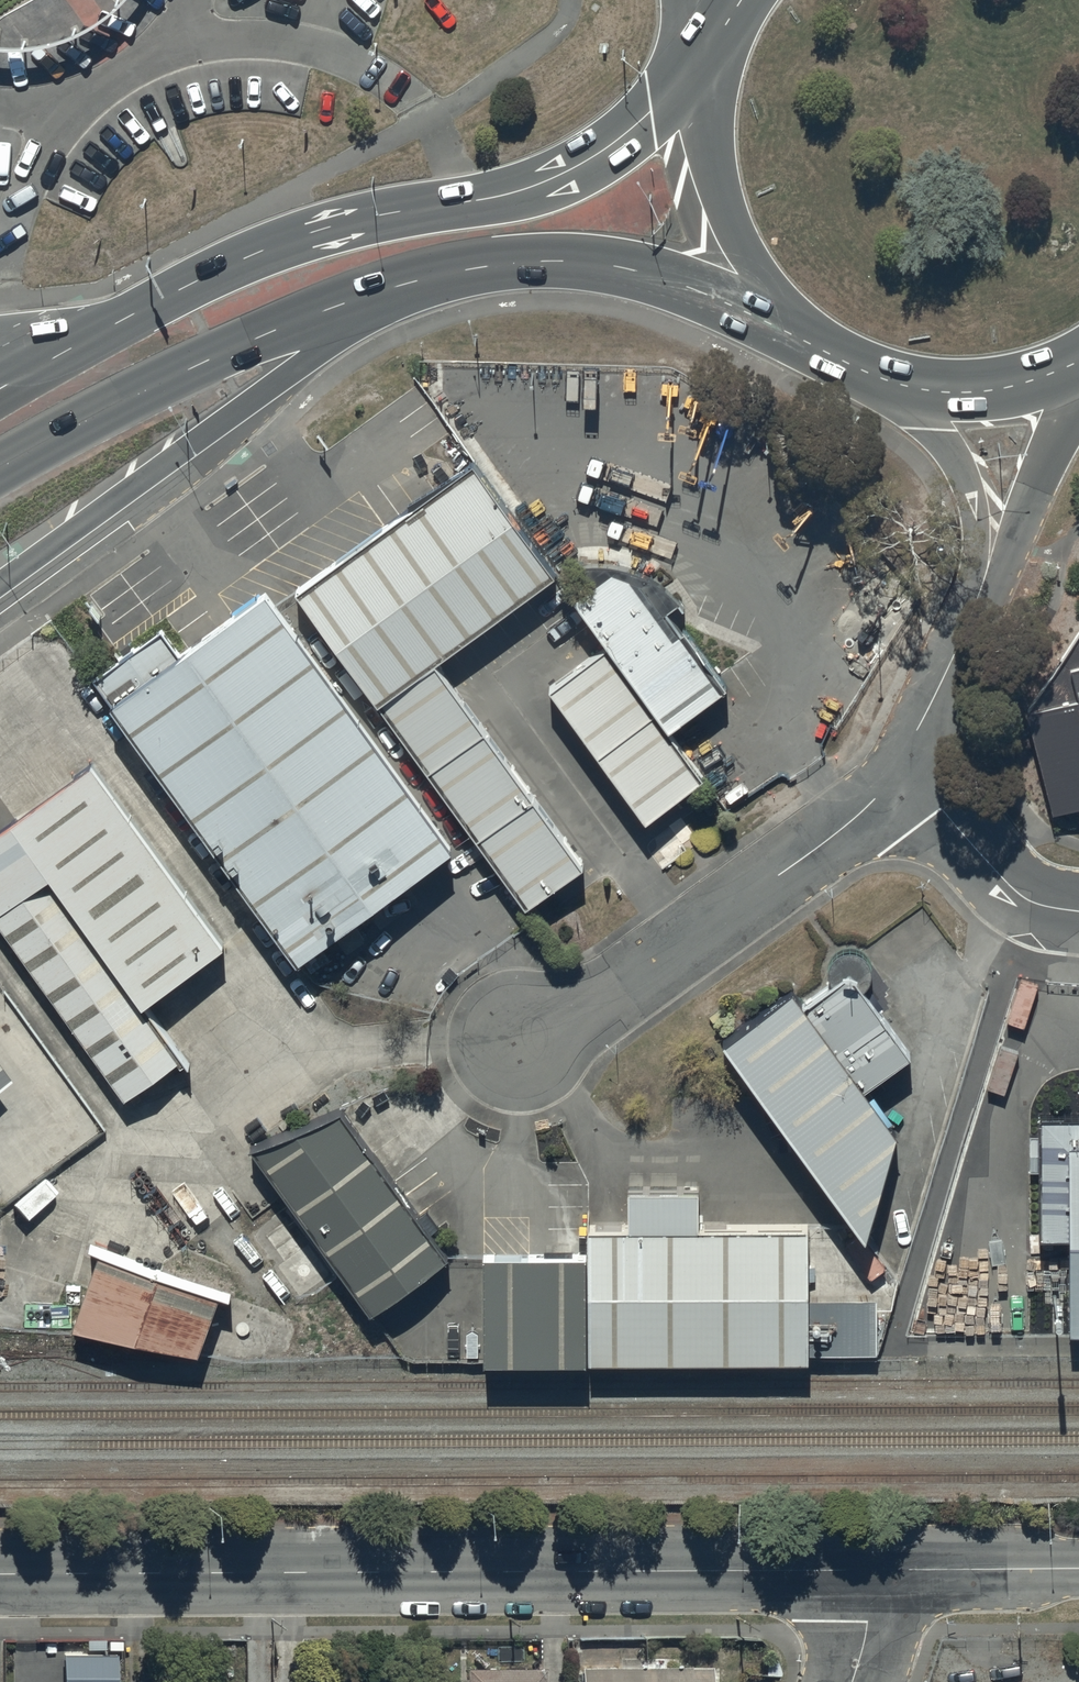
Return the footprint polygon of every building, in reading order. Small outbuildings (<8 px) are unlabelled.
[(548,572),(473,467),(299,589),(374,694),(421,661),(548,572)] [(724,707),(629,573),(580,608),(674,741),(724,707)] [(456,859),(268,594),(109,706),(297,971),(456,859)] [(701,783),(606,648),(547,690),(643,825),(701,783)] [(421,661),(374,694),(527,911),(575,878),(421,661)] [(89,775),(0,838),(0,928),(127,1107),(177,1072),(135,1012),(216,955),(89,775)] [(799,1004),(727,1055),(868,1249),(908,1156),(878,1113),(924,1079),(863,995),(816,1028),(799,1004)] [(458,1270),(350,1124),(261,1161),(382,1325),(458,1270)] [(1069,1133),(1070,1321),(1078,1321),(1078,1133),(1069,1133)] [(594,1239),(595,1375),(814,1375),(812,1241),(594,1239)] [(100,1252),(73,1325),(198,1352),(220,1294),(100,1252)] [(492,1373),(592,1373),(592,1270),(492,1270),(492,1373)] [(63,1654),(63,1681),(119,1681),(119,1654),(63,1654)] [(710,1665),(580,1666),(580,1681),(710,1681),(710,1665)] [(466,1668),(466,1681),(545,1681),(545,1668),(466,1668)]
